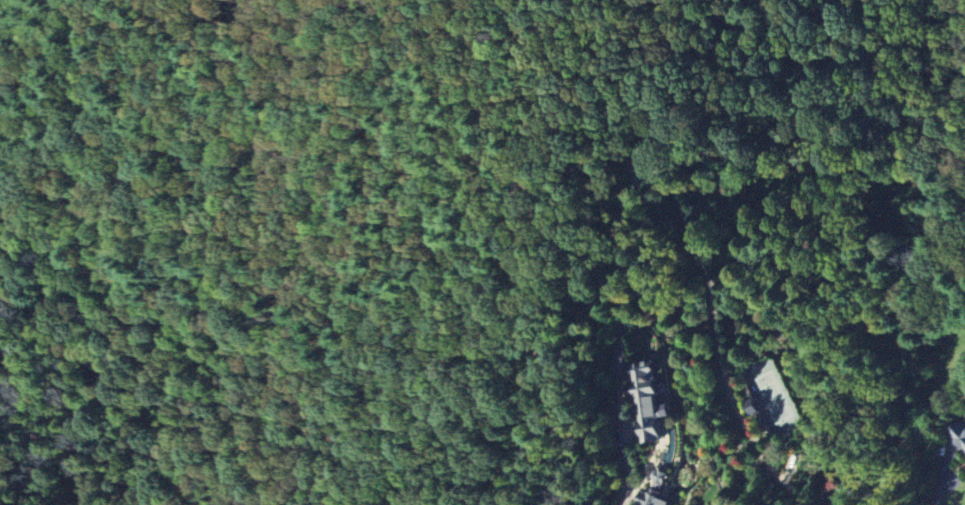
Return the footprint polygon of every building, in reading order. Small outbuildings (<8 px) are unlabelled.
[(649,444),(674,443),(672,383),(668,383),(668,362),(637,363),(639,398),(647,398),(649,444)] [(947,437),(964,453),(964,426),(960,422),(947,437)] [(664,497),(669,485),(665,482),(662,489),(658,487),(654,495),(647,491),(640,504),(681,504),(664,497)]
